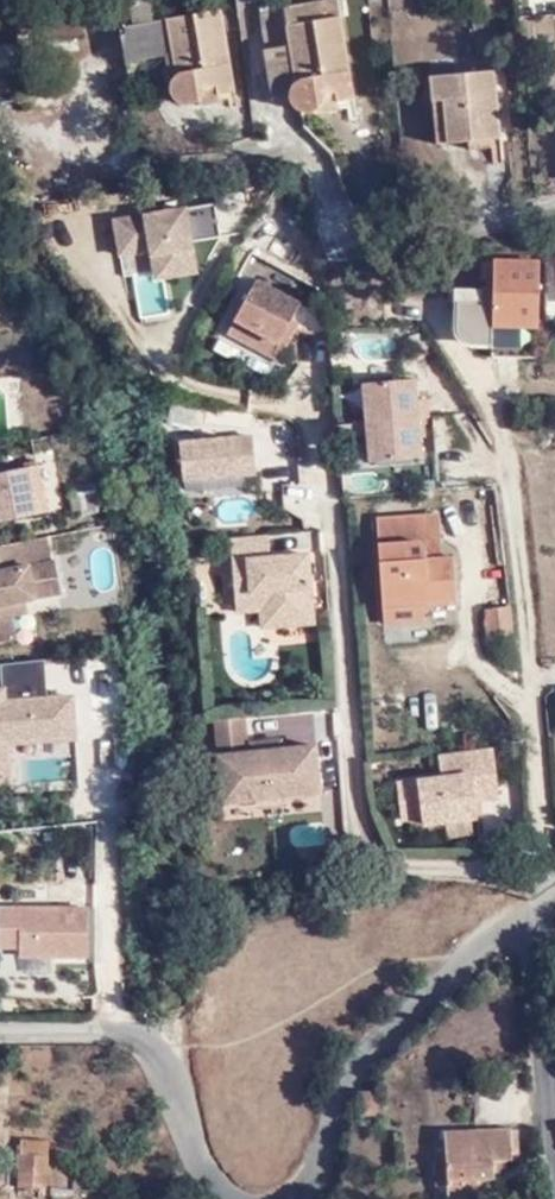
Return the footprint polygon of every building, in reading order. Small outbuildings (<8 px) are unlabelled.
[(285,8),(290,44),(265,50),(273,100),(289,97),(292,102),(295,107),(301,111),(306,112),(314,109),(319,105),(322,95),(335,93),(338,102),(354,99),(337,0),(334,0),(285,8)] [(258,10),(265,50),(290,44),(285,8),(284,5),(258,10)] [(54,16),(37,16),(37,34),(80,35),(80,9),(54,8),(54,16)] [(216,85),(217,94),(234,91),(219,9),(120,27),(126,62),(173,54),(177,73),(174,77),(171,82),(170,86),(170,92),(173,97),(177,102),(182,104),(188,105),(194,103),(200,100),(203,96),(204,91),(205,87),(216,85)] [(0,14),(0,44),(16,43),(17,14),(0,14)] [(445,100),(448,143),(500,138),(493,69),(431,75),(433,101),(445,100)] [(218,101),(217,94),(216,85),(205,87),(204,91),(203,96),(200,100),(202,104),(218,101)] [(338,107),(338,102),(335,93),(322,95),(319,105),(314,109),(306,112),(338,107)] [(438,144),(448,143),(445,100),(433,101),(438,144)] [(104,276),(153,269),(155,281),(196,275),(187,211),(96,224),(104,276)] [(541,259),(480,259),(480,324),(491,324),(492,359),(540,359),(541,259)] [(472,262),(448,263),(448,298),(471,297),(472,262)] [(316,323),(251,290),(236,321),(279,344),(289,329),(309,339),(316,323)] [(363,384),(365,424),(419,421),(418,401),(416,381),(363,384)] [(418,401),(419,421),(426,420),(429,420),(427,400),(418,401)] [(420,438),(419,421),(365,424),(367,462),(422,459),(420,438)] [(254,439),(176,441),(178,493),(256,491),(254,439)] [(0,481),(0,528),(55,517),(46,472),(0,481)] [(270,557),(268,534),(231,538),(239,609),(260,607),(262,624),(313,619),(306,553),(270,557)] [(379,541),(381,597),(454,592),(451,555),(425,556),(424,546),(423,544),(422,542),(420,540),(416,539),(379,541)] [(59,567),(55,543),(27,548),(30,573),(59,567)] [(0,552),(0,612),(30,607),(66,600),(61,567),(59,567),(30,573),(27,548),(0,552)] [(509,606),(483,610),(488,641),(513,637),(509,606)] [(30,607),(0,612),(0,650),(25,645),(23,622),(31,620),(30,607)] [(13,788),(10,748),(78,744),(74,696),(45,698),(43,662),(1,665),(3,688),(0,688),(0,789),(13,788)] [(245,723),(216,724),(216,741),(246,740),(245,723)] [(247,739),(248,750),(282,747),(282,736),(247,739)] [(248,750),(216,754),(221,800),(320,790),(315,743),(282,747),(248,750)] [(442,778),(397,784),(402,820),(423,817),(423,824),(479,817),(477,801),(475,789),(499,786),(494,747),(445,754),(448,778),(442,778)] [(448,778),(445,754),(439,755),(442,778),(448,778)] [(499,786),(475,789),(477,801),(500,797),(499,786)] [(88,907),(0,908),(0,950),(24,950),(24,975),(50,975),(50,963),(89,963),(88,907)] [(87,971),(58,970),(57,987),(86,988),(87,971)] [(439,1131),(439,1153),(429,1153),(430,1183),(441,1183),(442,1198),(474,1198),(474,1181),(494,1180),(494,1162),(508,1161),(506,1126),(439,1131)] [(17,1186),(45,1186),(45,1155),(45,1141),(17,1140),(16,1154),(17,1186)] [(511,1191),(512,1198),(537,1198),(537,1190),(511,1191)]
